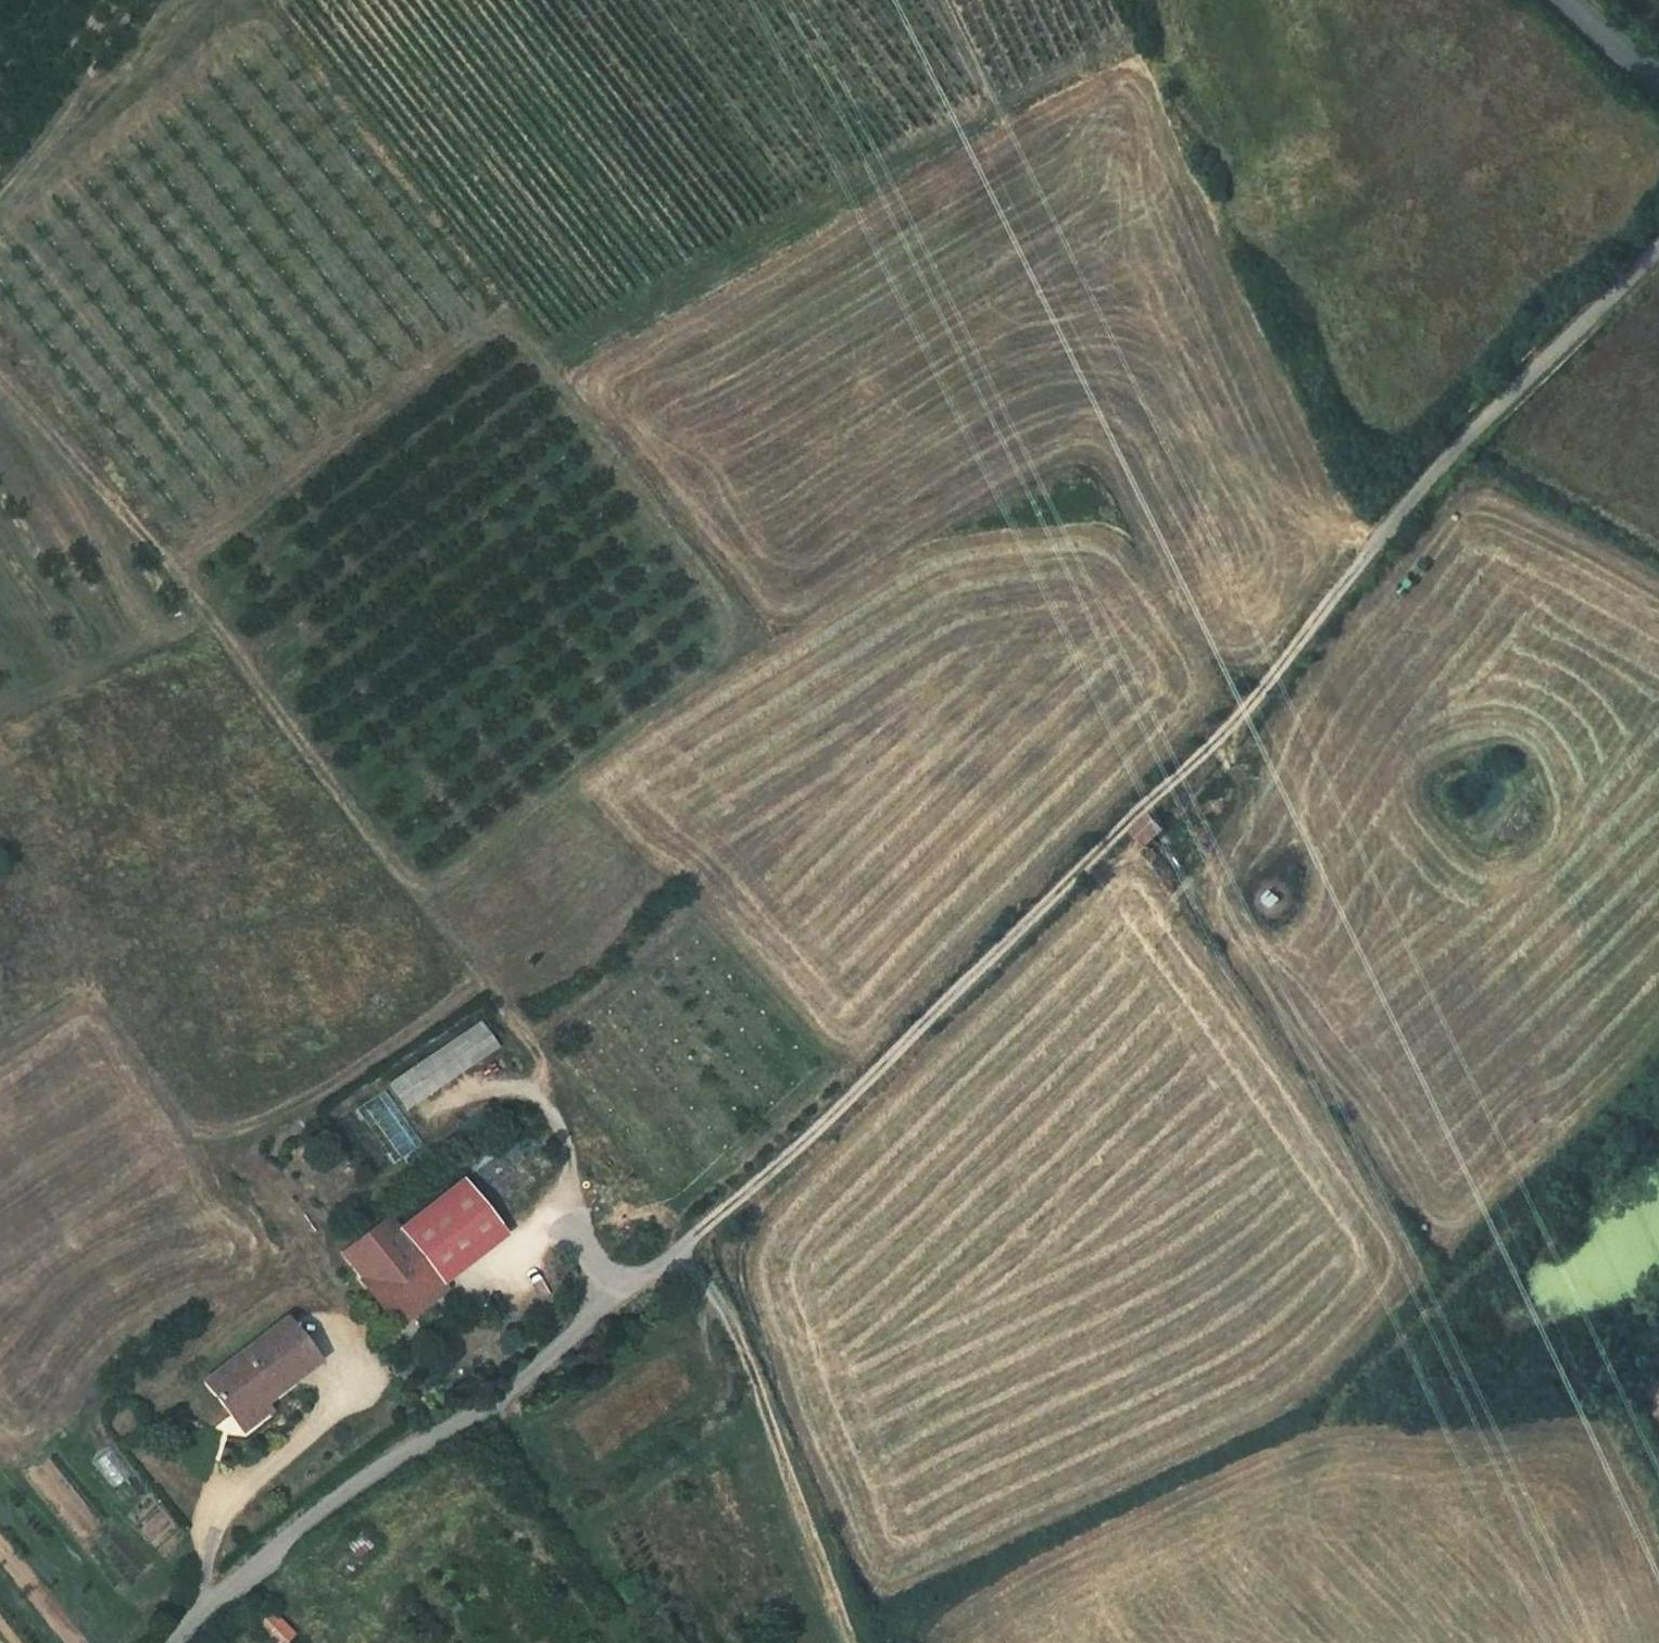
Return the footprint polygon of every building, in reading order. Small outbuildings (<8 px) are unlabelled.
[(1146,813),(1128,829),(1143,845),(1161,827),(1154,820),(1146,813)] [(387,1084),(406,1111),(499,1047),(480,1020),(387,1084)] [(464,1179),(396,1227),(431,1271),(499,1224),(464,1179)] [(385,1212),(347,1238),(367,1265),(394,1300),(403,1310),(441,1284),(431,1271),(396,1227),(385,1212)] [(367,1265),(359,1271),(385,1306),(394,1300),(367,1265)] [(223,1409),(247,1391),(252,1398),(313,1353),(283,1315),(198,1377),(223,1409)] [(258,1405),(252,1398),(247,1391),(223,1409),(234,1423),(258,1405)] [(277,1642),(284,1642),(294,1634),(270,1608),(257,1621),(277,1642)]
